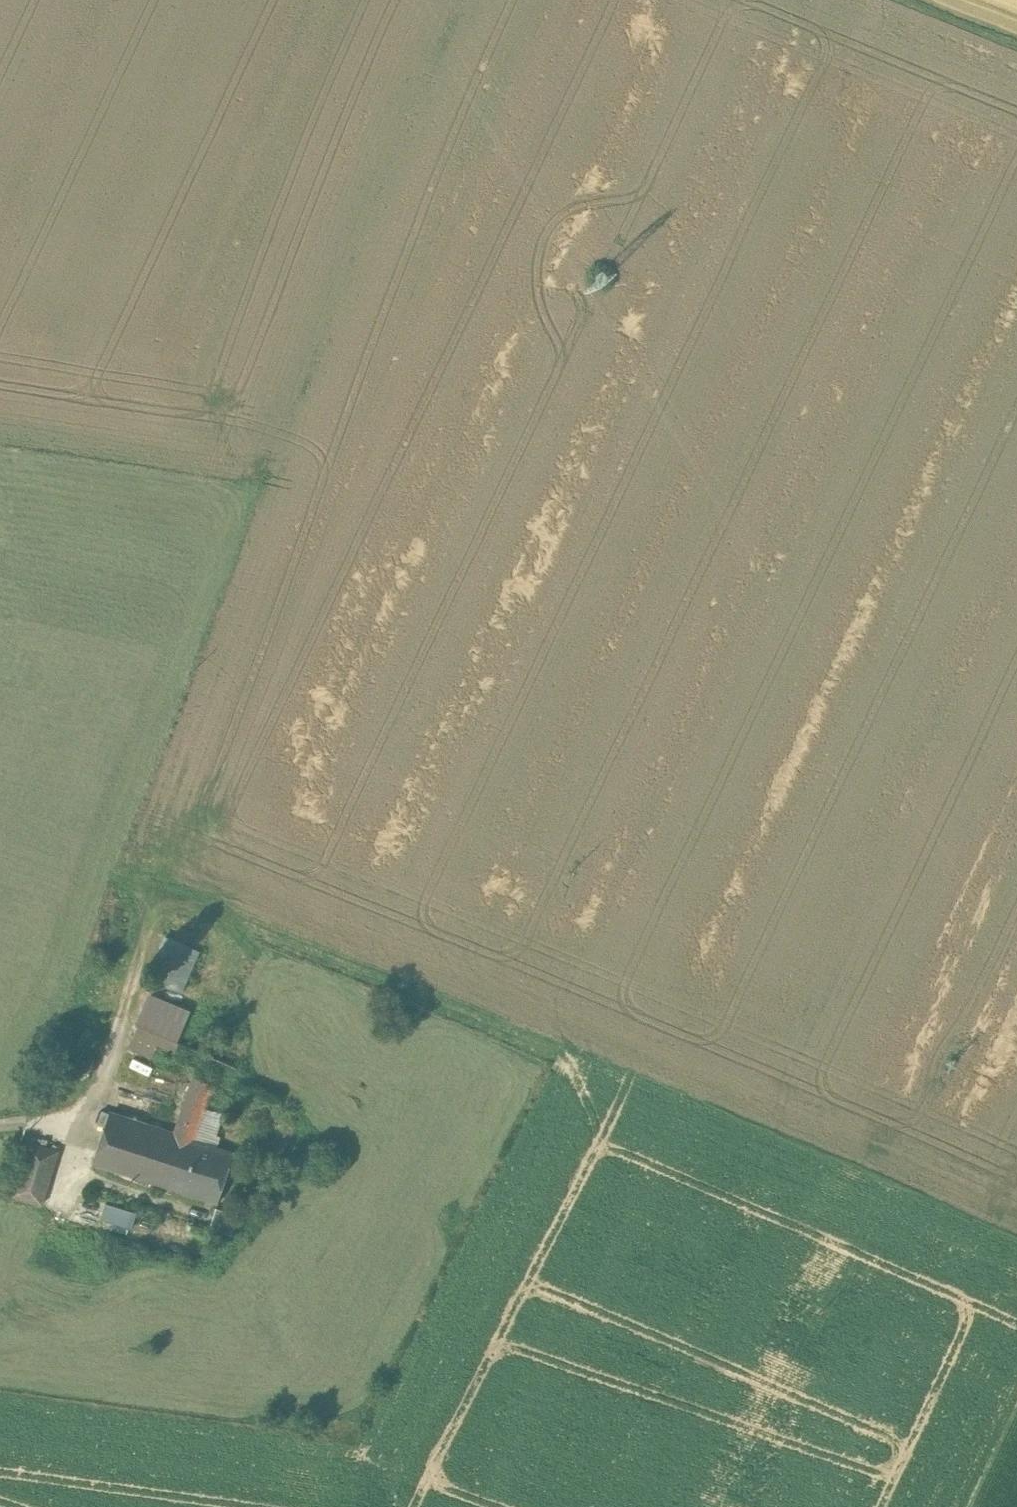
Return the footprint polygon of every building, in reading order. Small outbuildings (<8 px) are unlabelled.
[(167,972),(163,984),(183,991),(199,946),(160,933),(149,966),(167,972)] [(243,1061),(140,1019),(132,1039),(194,1064),(174,1127),(111,1107),(94,1161),(220,1201),(237,1146),(217,1140),(243,1061)] [(11,1194),(44,1205),(63,1150),(29,1139),(11,1194)] [(101,1201),(97,1218),(128,1227),(133,1211),(101,1201)]
